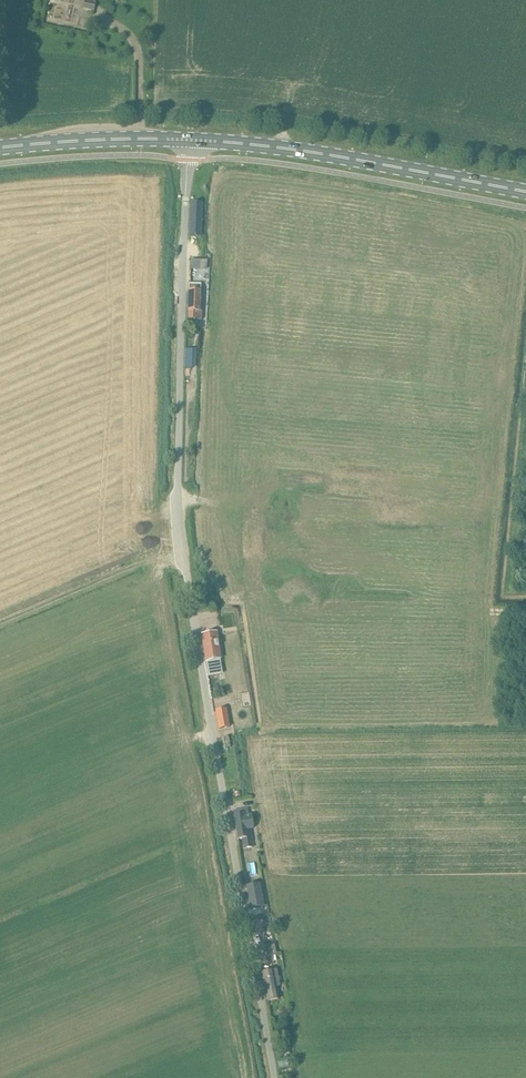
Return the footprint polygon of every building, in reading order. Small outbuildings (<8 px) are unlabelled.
[(190,206),(189,237),(201,237),(202,206),(202,203),(191,203),(190,206)] [(201,267),(211,267),(212,257),(202,256),(202,259),(191,258),(190,280),(194,280),(195,269),(201,269),(201,267)] [(189,320),(201,321),(202,311),(199,311),(200,285),(189,285),(188,312),(189,312),(189,320)] [(185,349),(184,369),(185,369),(191,369),(195,369),(196,350),(186,349),(185,349)] [(217,633),(212,633),(201,635),(206,662),(221,660),(217,633)] [(224,698),(223,699),(212,700),(214,708),(226,706),(224,698)] [(226,709),(215,711),(218,729),(229,728),(226,709)] [(243,810),(233,812),(238,840),(242,839),(244,849),(253,847),(251,828),(253,828),(251,819),(249,820),(247,809),(243,810)] [(249,901),(260,900),(258,888),(247,890),(249,901)] [(260,964),(268,962),(274,961),(274,957),(277,956),(275,945),(268,946),(267,945),(257,947),(260,964)] [(277,970),(273,971),(262,973),(268,1001),(278,999),(276,987),(280,987),(277,970)]
